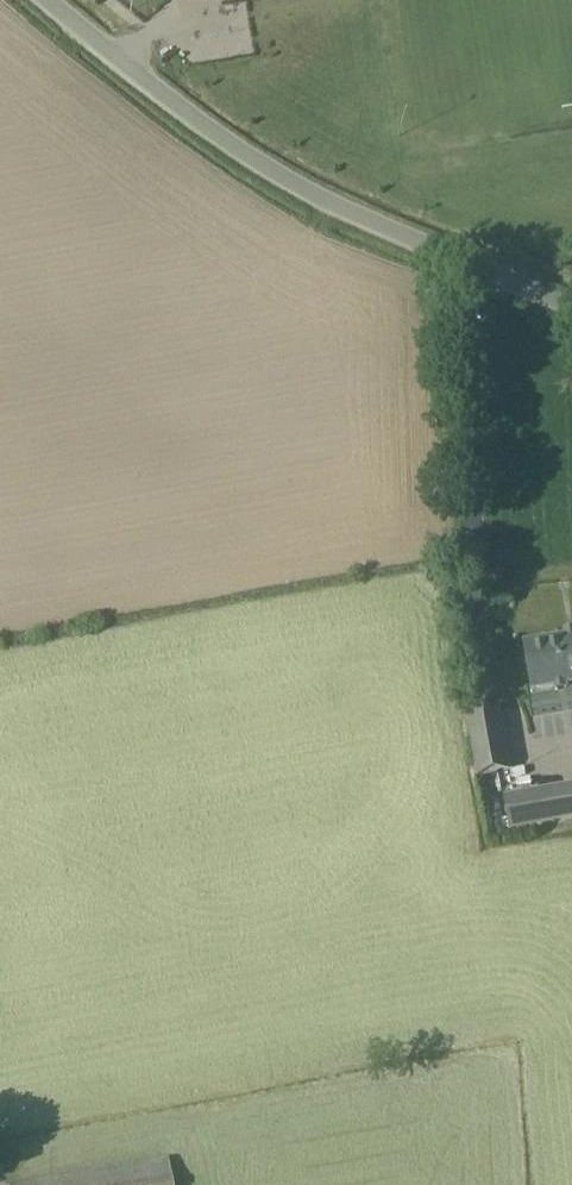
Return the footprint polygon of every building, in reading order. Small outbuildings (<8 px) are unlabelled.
[(551,645),(532,647),(537,691),(571,687),(571,642),(569,643),(569,641),(551,643),(551,645)] [(512,771),(502,713),(471,718),(482,776),(512,771)] [(504,799),(507,830),(571,822),(571,791),(504,799)] [(167,1158),(8,1183),(8,1184),(172,1184),(167,1158)]
